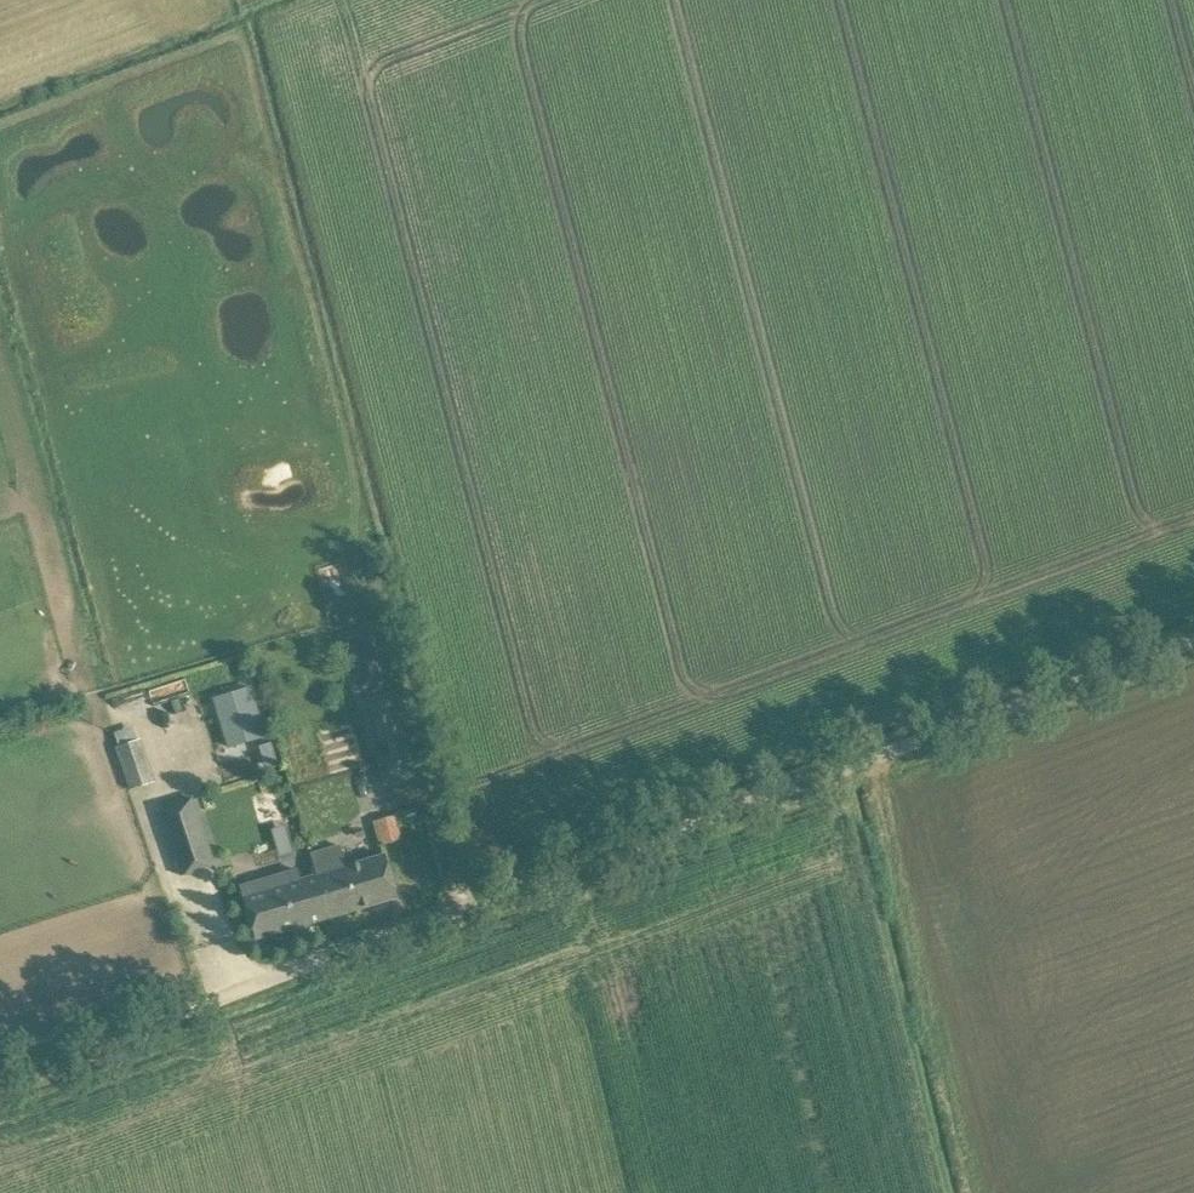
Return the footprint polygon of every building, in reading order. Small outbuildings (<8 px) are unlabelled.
[(383,684),(373,652),(352,658),(361,691),(383,684)] [(250,689),(215,699),(229,746),(264,736),(250,689)] [(415,779),(391,694),(358,704),(383,788),(415,779)] [(155,784),(145,754),(140,739),(119,746),(115,747),(120,762),(130,792),(155,784)] [(215,866),(192,798),(156,809),(179,878),(215,866)] [(394,817),(377,821),(383,845),(401,841),(400,840),(394,817)] [(347,866),(341,846),(312,854),(317,873),(300,878),(298,870),(269,879),(271,887),(242,895),(248,916),(255,939),(330,917),(398,897),(385,855),(362,862),(347,866)]
